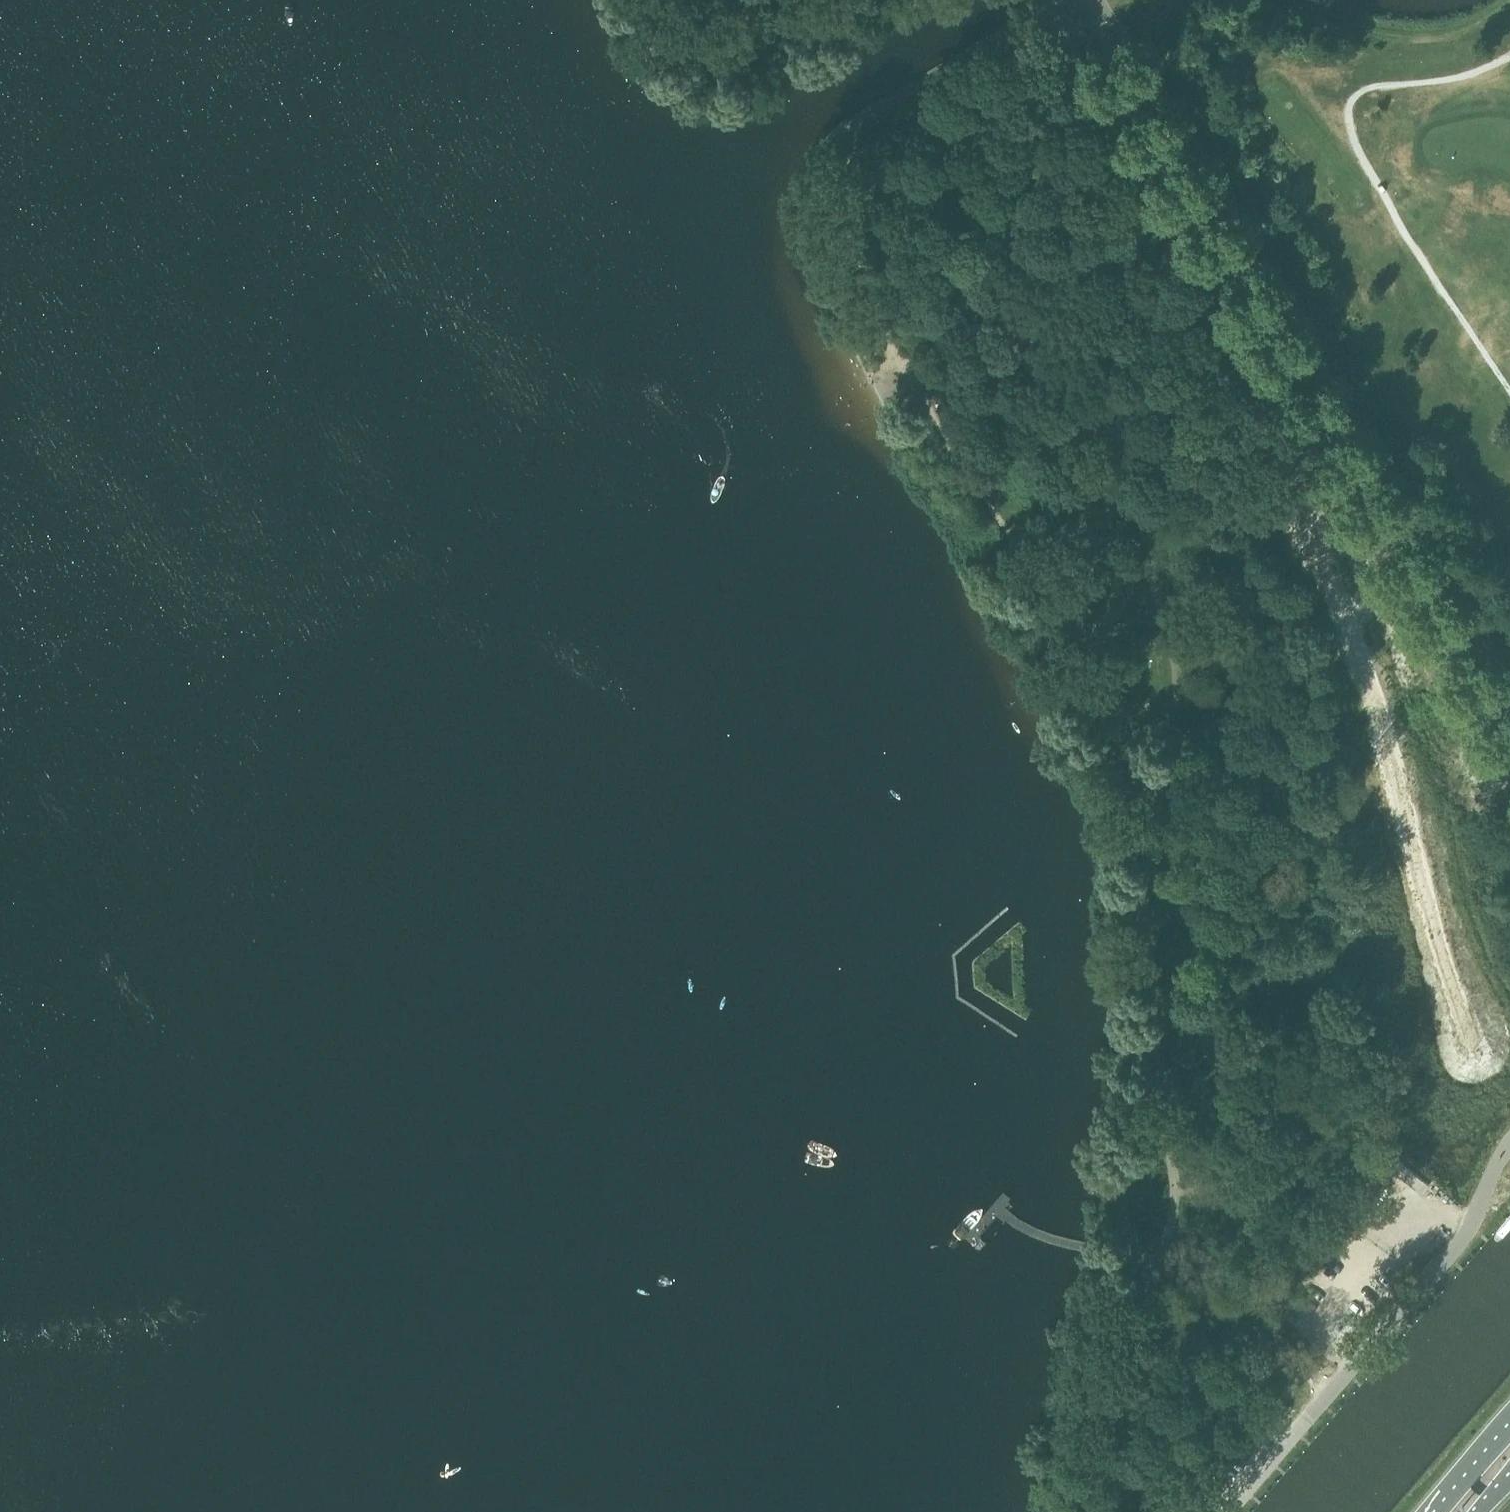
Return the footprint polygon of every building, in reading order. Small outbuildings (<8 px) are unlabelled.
[(1268,1344),(1265,1347),(1268,1350),(1275,1357),(1274,1359),(1279,1366),(1285,1360),(1279,1354),(1278,1355),(1271,1347),(1268,1344)]
